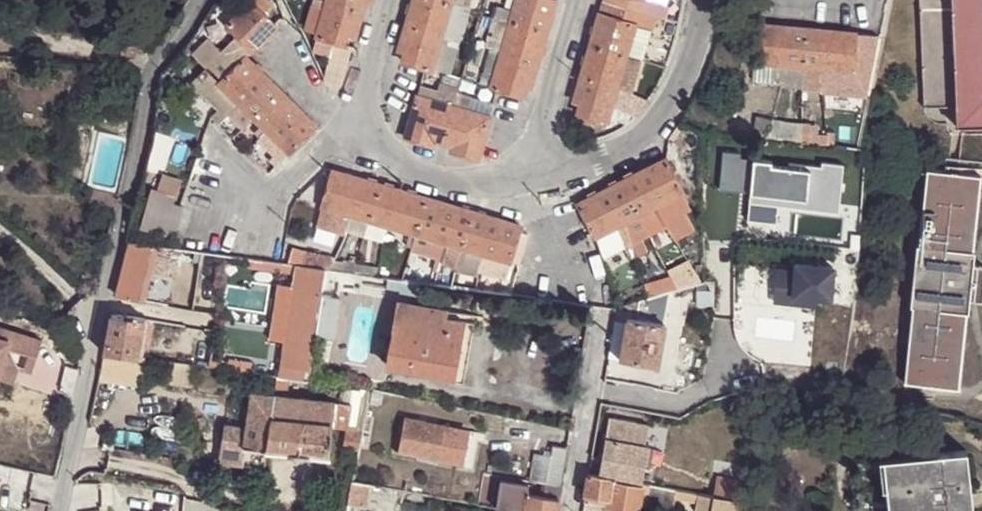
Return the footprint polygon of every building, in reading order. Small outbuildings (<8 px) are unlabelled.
[(239,35),(254,49),(266,37),(278,26),(263,11),(272,3),(269,0),(251,0),(227,23),(229,26),(235,31),(239,35)] [(318,36),(335,41),(346,44),(349,35),(350,28),(356,30),(363,7),(365,0),(327,0),(325,5),(319,32),(318,36)] [(401,43),(408,45),(406,51),(403,61),(426,69),(432,70),(432,68),(441,39),(443,31),(445,23),(451,4),(436,0),(413,0),(409,12),(406,27),(401,43)] [(451,4),(465,8),(466,9),(469,0),(452,0),(451,4)] [(511,22),(546,33),(555,1),(550,0),(518,0),(511,22)] [(624,56),(643,61),(657,16),(663,17),(666,6),(644,0),(641,0),(640,0),(605,0),(604,3),(624,7),(620,21),(634,25),(624,56)] [(956,130),(981,128),(981,0),(919,0),(925,112),(955,110),(956,130)] [(325,5),(311,1),(305,28),(319,32),(325,5)] [(600,15),(620,21),(624,7),(604,3),(600,15)] [(465,8),(451,4),(445,23),(460,27),(465,8)] [(590,46),(624,56),(634,25),(620,21),(600,15),(599,14),(590,46)] [(495,47),(503,49),(511,23),(494,18),(486,47),(495,50),(495,47)] [(511,23),(503,49),(501,57),(494,79),(492,88),(521,97),(523,87),(525,80),(531,82),(538,58),(546,33),(511,22),(511,23)] [(460,27),(445,23),(443,31),(450,34),(457,35),(460,27)] [(866,92),(880,33),(756,26),(753,82),(781,83),(781,87),(866,92)] [(450,34),(443,31),(441,39),(449,41),(450,34)] [(220,81),(246,56),(254,49),(239,35),(222,53),(208,40),(194,54),(209,70),(220,81)] [(441,39),(432,68),(445,72),(454,43),(449,41),(441,39)] [(346,44),(335,41),(325,74),(323,79),(327,86),(331,86),(340,85),(352,46),(346,44)] [(408,45),(401,43),(399,49),(406,51),(408,45)] [(472,43),(466,64),(477,67),(483,47),(472,43)] [(607,118),(609,110),(617,83),(624,56),(590,46),(575,95),(582,97),(580,104),(574,125),(591,130),(594,119),(606,121),(607,118)] [(501,57),(503,49),(495,47),(495,50),(494,54),(501,57)] [(494,79),(501,57),(494,54),(490,53),(486,68),(483,67),(483,71),(484,71),(483,77),(494,79)] [(230,111),(238,122),(243,116),(251,123),(256,118),(255,117),(282,91),(263,72),(246,56),(220,81),(209,70),(194,84),(218,110),(213,117),(219,122),(230,111)] [(624,56),(617,83),(625,85),(624,89),(634,92),(643,61),(624,56)] [(421,85),(427,86),(432,70),(426,69),(421,85)] [(445,83),(449,84),(455,85),(458,76),(448,73),(445,83)] [(478,75),(476,81),(475,83),(477,84),(492,88),(494,79),(483,77),(478,75)] [(455,85),(449,84),(446,91),(427,86),(421,85),(406,138),(426,143),(428,137),(434,139),(444,142),(454,107),(456,99),(460,100),(462,94),(458,94),(462,77),(458,76),(455,85)] [(476,81),(462,77),(458,94),(462,94),(473,98),(477,84),(475,83),(476,81)] [(617,83),(609,110),(632,117),(634,117),(644,100),(637,93),(634,92),(624,89),(625,85),(617,83)] [(255,117),(256,118),(264,125),(269,130),(290,152),(316,126),(298,107),(282,91),(255,117)] [(460,100),(458,108),(490,117),(494,104),(473,98),(462,94),(460,100)] [(574,101),(580,104),(582,97),(575,95),(574,101)] [(458,108),(454,107),(444,142),(453,145),(459,147),(457,152),(478,159),(490,117),(458,108)] [(632,117),(609,110),(607,118),(629,124),(632,117)] [(243,116),(238,122),(244,129),(251,123),(243,116)] [(780,140),(782,124),(782,122),(756,120),(754,138),(780,140)] [(780,140),(802,142),(803,127),(782,124),(780,140)] [(247,152),(269,130),(264,125),(242,146),(247,152)] [(830,145),(831,136),(812,134),(812,143),(830,145)] [(830,145),(842,145),(843,136),(831,135),(831,136),(830,145)] [(739,153),(721,151),(718,184),(736,185),(738,157),(739,153)] [(751,158),(738,157),(736,185),(718,184),(718,189),(748,192),(751,158)] [(770,160),(751,158),(748,192),(745,220),(774,222),(776,205),(776,196),(837,202),(841,163),(820,160),(819,164),(786,162),(786,166),(769,164),(770,160)] [(595,238),(603,257),(625,245),(617,226),(620,224),(624,231),(632,227),(628,220),(650,208),(653,215),(655,214),(659,220),(667,216),(659,203),(673,195),(682,210),(690,207),(667,159),(601,193),(578,205),(595,238)] [(322,205),(323,206),(367,218),(377,183),(352,176),(332,170),(322,205)] [(928,171),(904,385),(958,391),(968,302),(981,303),(981,267),(972,266),(981,177),(928,171)] [(153,189),(145,223),(173,231),(180,207),(173,204),(180,179),(164,174),(158,191),(153,189)] [(367,218),(386,224),(415,233),(426,198),(400,190),(377,183),(367,218)] [(116,209),(118,194),(93,188),(89,203),(116,209)] [(620,224),(617,226),(625,245),(630,257),(647,250),(642,237),(649,234),(646,228),(667,219),(682,210),(673,195),(659,203),(667,216),(659,220),(655,214),(653,215),(650,208),(628,220),(632,227),(624,231),(620,224)] [(837,202),(776,196),(776,205),(837,211),(837,202)] [(426,198),(415,233),(444,241),(451,243),(463,246),(473,212),(447,204),(426,198)] [(367,218),(323,206),(319,219),(347,228),(346,232),(380,241),(386,224),(367,218)] [(510,261),(519,231),(520,226),(494,218),(473,212),(463,246),(474,250),(481,253),(510,261)] [(529,235),(519,231),(510,261),(520,265),(529,235)] [(444,241),(415,233),(410,249),(442,258),(444,250),(442,249),(444,241)] [(449,251),(451,243),(444,241),(442,249),(444,250),(449,251)] [(152,245),(129,242),(127,253),(118,283),(114,295),(139,300),(151,253),(152,245)] [(457,266),(463,246),(451,243),(449,251),(444,250),(442,258),(441,261),(457,266)] [(474,250),(463,246),(457,266),(476,271),(477,269),(479,260),(476,260),(471,258),(474,250)] [(325,270),(376,276),(378,267),(335,261),(336,254),(293,249),(291,264),(302,266),(325,270)] [(479,260),(481,253),(474,250),(471,258),(476,260),(479,260)] [(510,261),(481,253),(479,260),(477,269),(505,277),(510,261)] [(777,267),(774,299),(793,301),(795,292),(817,295),(831,297),(834,264),(796,261),(795,269),(777,267)] [(378,267),(376,276),(396,278),(397,266),(378,264),(378,267)] [(302,266),(301,275),(290,343),(285,378),(307,381),(315,337),(321,297),(325,270),(302,266)] [(434,284),(435,278),(437,273),(405,268),(401,278),(434,284)] [(437,273),(435,278),(447,280),(445,285),(464,287),(466,278),(437,273)] [(399,280),(386,279),(384,290),(398,292),(399,280)] [(671,292),(629,305),(628,318),(665,324),(671,292)] [(795,292),(793,301),(816,303),(817,295),(795,292)] [(340,300),(321,297),(315,337),(333,340),(340,300)] [(385,365),(449,376),(455,348),(460,349),(464,321),(445,318),(446,310),(397,301),(385,365)] [(629,305),(617,309),(609,358),(620,360),(628,318),(629,305)] [(464,321),(465,314),(446,310),(445,318),(464,321)] [(110,314),(103,351),(114,353),(137,356),(142,318),(113,314),(110,314)] [(464,321),(473,323),(476,316),(465,314),(464,321)] [(665,324),(628,318),(620,360),(658,366),(665,324)] [(464,379),(473,323),(464,321),(460,349),(455,348),(449,376),(464,379)] [(0,323),(0,371),(9,344),(38,353),(43,337),(0,323)] [(272,375),(285,378),(290,343),(277,341),(273,368),(272,375)] [(0,371),(0,374),(15,379),(19,364),(33,368),(38,353),(9,344),(0,371)] [(224,369),(251,373),(253,365),(253,362),(230,359),(230,361),(209,358),(208,366),(224,369)] [(166,385),(190,386),(191,364),(167,363),(166,385)] [(251,373),(272,375),(273,368),(253,365),(251,373)] [(337,402),(252,391),(247,426),(245,446),(248,447),(266,449),(330,457),(333,426),(337,402)] [(142,395),(142,405),(154,405),(155,395),(142,395)] [(333,426),(347,428),(351,403),(337,402),(333,426)] [(154,405),(142,405),(142,423),(179,422),(179,405),(154,405)] [(599,475),(589,474),(584,500),(638,509),(648,446),(644,444),(647,425),(609,418),(599,475)] [(400,442),(398,451),(465,464),(471,431),(404,419),(400,442)] [(219,462),(247,464),(248,447),(245,446),(247,426),(225,423),(219,462)] [(344,447),(359,448),(362,431),(347,428),(344,447)] [(565,486),(571,448),(558,445),(555,456),(551,485),(565,486)] [(914,447),(914,458),(930,457),(928,445),(914,447)] [(264,466),(266,449),(248,447),(247,464),(264,466)] [(914,458),(880,463),(885,510),(977,510),(970,452),(930,457),(914,458)] [(551,485),(555,456),(535,453),(531,481),(551,485)] [(742,498),(746,476),(717,472),(714,494),(742,498)] [(369,507),(373,484),(354,481),(350,504),(369,507)] [(529,494),(530,485),(504,482),(499,509),(511,510),(526,510),(529,494)] [(563,499),(564,492),(545,489),(544,496),(563,499)] [(563,499),(544,496),(529,494),(526,510),(561,510),(563,499)] [(742,498),(714,494),(710,510),(715,510),(740,510),(742,498)]
